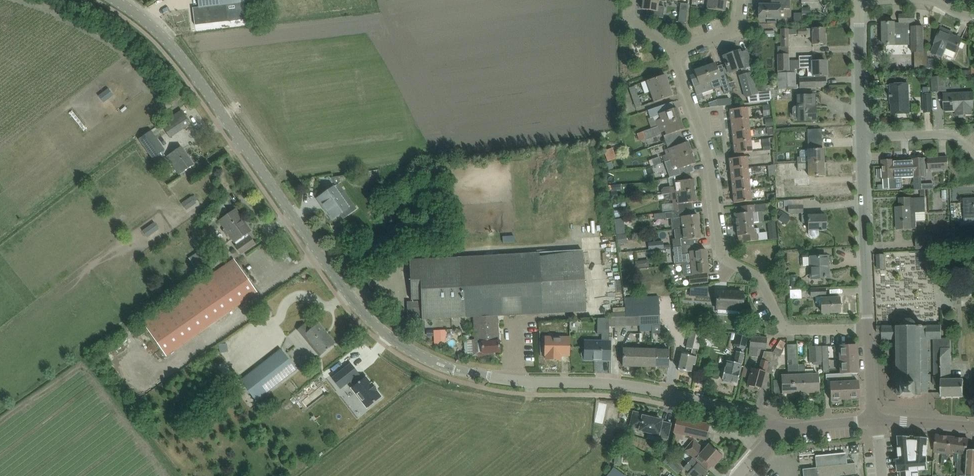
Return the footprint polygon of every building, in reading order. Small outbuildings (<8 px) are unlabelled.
[(193,8),(195,25),(205,24),(247,19),(245,0),(198,0),(199,7),(193,8)] [(642,9),(647,10),(646,16),(663,18),(664,8),(665,7),(658,6),(659,0),(658,0),(643,0),(642,9)] [(726,0),(724,0),(708,0),(707,9),(725,11),(726,0)] [(790,9),(790,0),(771,0),(771,4),(759,4),(759,19),(780,19),(780,11),(784,11),(784,9),(790,9)] [(799,12),(800,22),(809,22),(809,12),(799,12)] [(912,36),(913,52),(915,52),(915,68),(924,68),(924,52),(924,37),(924,27),(915,27),(915,15),(900,15),(900,23),(883,23),(884,45),(896,45),(896,40),(906,41),(908,38),(908,37),(912,36)] [(825,28),(815,29),(781,30),(781,47),(789,47),(788,35),(806,35),(806,37),(812,37),(812,44),(825,44),(825,28)] [(946,48),(957,52),(962,41),(949,35),(950,32),(942,29),(936,42),(937,43),(933,53),(943,57),(946,48)] [(723,56),(727,66),(729,73),(743,68),(745,74),(742,75),(740,78),(745,97),(748,97),(749,103),(758,102),(758,101),(772,100),(772,99),(772,91),(770,91),(758,92),(759,94),(758,94),(751,73),(751,65),(750,61),(747,51),(740,53),(739,51),(723,56)] [(789,55),(778,55),(778,70),(789,70),(789,61),(789,55)] [(802,56),(799,56),(799,60),(799,68),(812,68),(813,76),(824,75),(826,75),(826,61),(813,62),(812,56),(802,56)] [(715,63),(704,67),(710,82),(712,87),(722,84),(725,93),(731,91),(725,74),(722,65),(716,67),(715,63)] [(690,76),(697,95),(713,90),(712,87),(710,82),(704,67),(694,71),(696,74),(690,76)] [(789,73),(778,73),(779,89),(795,89),(795,73),(789,73)] [(647,81),(650,92),(669,85),(665,75),(647,81)] [(813,77),(800,78),(801,88),(815,88),(825,87),(825,77),(824,77),(824,75),(813,76),(813,77)] [(946,77),(932,77),(933,90),(947,90),(947,82),(956,82),(955,77),(946,78),(946,77)] [(892,97),(893,114),(909,113),(909,103),(908,84),(887,85),(887,86),(891,85),(892,95),(890,95),(890,97),(892,97)] [(650,92),(654,102),(673,96),(669,85),(650,92)] [(629,88),(633,98),(638,96),(634,86),(629,88)] [(957,115),(973,114),(973,110),(973,108),(973,91),(944,93),(945,111),(957,110),(957,115)] [(924,94),(924,102),(925,112),(933,112),(932,94),(924,94)] [(641,106),(638,96),(633,98),(636,108),(641,106)] [(799,107),(795,107),(792,109),(792,117),(794,118),(799,118),(799,120),(814,120),(814,109),(811,109),(811,97),(799,97),(799,107)] [(714,101),(716,108),(725,106),(723,99),(714,101)] [(650,118),(654,117),(657,127),(680,118),(677,108),(665,112),(663,105),(654,108),(648,110),(650,118)] [(748,107),(740,108),(730,109),(731,121),(749,119),(748,107)] [(182,111),(174,116),(161,124),(170,138),(191,124),(182,111)] [(666,135),(664,136),(666,142),(682,137),(680,130),(684,129),(680,118),(657,127),(644,131),(646,139),(660,134),(660,133),(665,131),(666,135)] [(749,119),(731,121),(732,132),(750,130),(749,119)] [(151,130),(139,139),(155,162),(162,157),(160,154),(165,150),(151,130)] [(732,132),(734,143),(751,141),(750,130),(732,132)] [(665,162),(692,152),(688,142),(685,143),(682,137),(666,142),(668,149),(665,150),(666,155),(663,156),(665,162)] [(800,157),(797,157),(798,164),(823,163),(823,149),(822,149),(822,138),(808,139),(809,150),(808,150),(801,150),(800,152),(800,157)] [(751,141),(734,143),(735,154),(753,152),(751,141)] [(167,156),(180,174),(193,165),(181,147),(167,156)] [(677,165),(678,169),(696,163),(692,152),(665,162),(668,168),(677,165)] [(747,157),(729,159),(730,170),(748,168),(747,157)] [(948,157),(940,158),(929,158),(929,170),(949,169),(948,157)] [(926,168),(926,158),(913,159),(913,161),(914,161),(914,175),(914,177),(915,190),(922,190),(921,177),(927,176),(926,168)] [(897,189),(896,176),(895,176),(895,162),(895,160),(882,161),(883,179),(889,179),(890,185),(888,185),(888,189),(897,189)] [(896,176),(897,189),(903,188),(903,177),(914,177),(914,175),(914,161),(913,161),(895,162),(895,176),(896,176)] [(823,163),(798,164),(798,170),(809,169),(809,176),(814,176),(824,176),(823,163)] [(656,180),(653,167),(645,168),(647,181),(656,180)] [(730,170),(732,181),(749,179),(748,168),(730,170)] [(690,173),(675,176),(676,187),(664,188),(661,191),(661,194),(664,194),(695,191),(694,179),(691,180),(690,173)] [(337,177),(330,178),(336,186),(339,183),(341,182),(337,177)] [(749,179),(732,181),(733,192),(750,190),(749,179)] [(325,193),(317,199),(322,206),(324,205),(333,219),(340,214),(343,219),(357,209),(354,204),(349,208),(334,187),(325,193)] [(790,198),(797,198),(797,187),(789,188),(790,198)] [(734,203),(752,201),(750,190),(733,192),(734,203)] [(696,202),(695,191),(664,194),(664,199),(671,198),(671,199),(677,198),(679,211),(692,210),(692,202),(696,202)] [(199,195),(189,202),(195,212),(205,205),(199,195)] [(899,207),(896,207),(897,229),(912,229),(912,228),(917,228),(916,213),(926,212),(925,197),(912,198),(911,197),(899,198),(899,207)] [(964,199),(965,220),(973,219),(973,198),(964,199)] [(748,212),(735,214),(737,225),(753,223),(758,222),(758,212),(766,211),(766,204),(747,206),(748,212)] [(220,221),(225,229),(224,230),(223,232),(226,235),(227,235),(229,234),(237,245),(236,246),(241,254),(255,244),(250,236),(249,237),(247,234),(251,231),(246,224),(244,225),(234,212),(236,210),(220,221)] [(692,210),(679,211),(664,213),(665,219),(671,218),(672,229),(674,229),(699,226),(698,215),(693,215),(692,210)] [(812,238),(813,238),(816,237),(818,235),(819,233),(818,230),(826,230),(825,215),(802,216),(803,223),(809,223),(809,231),(809,232),(809,234),(810,236),(812,238)] [(623,218),(614,219),(616,235),(625,234),(623,218)] [(775,239),(782,238),(782,222),(774,222),(775,239)] [(738,236),(746,235),(747,242),(767,239),(767,233),(759,234),(759,228),(754,229),(753,223),(737,225),(738,236)] [(681,246),(697,245),(698,245),(697,238),(700,238),(699,226),(674,229),(675,239),(672,239),(673,247),(681,246)] [(681,246),(673,247),(675,264),(683,264),(686,263),(686,264),(707,261),(706,250),(698,251),(698,245),(697,245),(681,246)] [(540,256),(539,253),(460,258),(410,260),(411,300),(421,299),(422,319),(474,317),(475,340),(472,340),(473,355),(491,354),(491,353),(500,352),(499,331),(498,331),(497,316),(542,313),(586,311),(586,303),(583,264),(582,250),(540,256)] [(217,271),(176,299),(143,323),(166,355),(257,292),(234,259),(230,253),(213,265),(217,271)] [(885,254),(877,255),(878,269),(885,269),(885,254)] [(204,256),(193,264),(197,270),(208,263),(204,256)] [(803,266),(811,266),(812,278),(825,278),(825,276),(824,276),(824,267),(827,267),(827,257),(803,258),(803,266)] [(686,263),(683,264),(684,276),(687,275),(689,275),(689,277),(690,284),(708,283),(707,273),(709,273),(707,261),(686,264),(686,263)] [(616,289),(608,290),(610,308),(624,306),(622,288),(622,281),(615,282),(616,289)] [(952,283),(953,301),(962,301),(961,283),(952,283)] [(819,307),(822,307),(822,313),(840,312),(839,298),(822,299),(822,296),(825,296),(825,289),(811,289),(811,296),(816,296),(816,303),(818,303),(819,307)] [(790,290),(790,292),(790,299),(802,298),(801,290),(799,290),(793,290),(790,290)] [(718,292),(717,307),(734,308),(734,309),(741,309),(742,293),(718,292)] [(626,314),(609,315),(609,318),(609,326),(640,325),(640,331),(652,331),(652,324),(660,324),(659,307),(661,307),(661,296),(625,298),(626,314)] [(419,301),(407,302),(408,320),(420,320),(419,301)] [(598,318),(598,333),(602,334),(609,334),(609,326),(609,318),(598,318)] [(877,327),(878,333),(883,333),(883,339),(894,339),(894,387),(892,389),(893,391),(895,393),(898,393),(898,396),(903,396),(903,397),(918,397),(918,396),(922,396),(922,393),(940,393),(942,393),(942,397),(964,396),(964,391),(964,387),(964,379),(951,379),(951,338),(942,338),(942,324),(941,324),(921,325),(921,324),(920,324),(920,325),(917,325),(916,323),(915,321),(914,320),(912,319),(910,319),(908,319),(907,319),(905,321),(904,322),(903,324),(902,326),(899,326),(899,324),(898,324),(898,326),(887,326),(878,326),(877,327)] [(328,349),(333,344),(324,333),(325,331),(318,324),(310,331),(305,324),(298,330),(304,337),(306,336),(321,354),(327,350),(328,349)] [(441,331),(442,349),(455,348),(454,331),(441,331)] [(681,359),(678,369),(679,369),(679,371),(679,372),(681,373),(682,373),(684,373),(685,372),(685,371),(691,372),(693,365),(695,365),(697,355),(702,334),(701,334),(691,331),(687,348),(692,349),(690,356),(688,355),(689,353),(683,352),(682,354),(681,359)] [(745,348),(748,337),(738,334),(735,346),(745,348)] [(569,337),(546,336),(545,358),(560,358),(560,355),(569,356),(569,337)] [(749,348),(756,349),(766,350),(767,338),(750,336),(749,348)] [(780,340),(776,347),(781,350),(786,343),(780,340)] [(581,353),(581,355),(582,357),(585,357),(585,360),(610,360),(610,350),(610,341),(609,341),(602,341),(585,341),(585,350),(585,352),(583,352),(581,353)] [(227,343),(219,345),(220,353),(229,351),(227,343)] [(787,345),(787,355),(788,360),(792,360),(792,365),(788,365),(788,375),(782,375),(782,384),(783,394),(799,393),(798,365),(797,344),(787,345)] [(856,345),(852,345),(839,346),(840,360),(857,359),(856,345)] [(821,347),(820,347),(810,347),(810,362),(821,362),(821,347)] [(623,348),(623,356),(623,366),(638,366),(639,349),(623,348)] [(651,349),(639,349),(638,366),(656,367),(656,358),(651,357),(651,349)] [(656,358),(656,367),(668,367),(669,350),(658,350),(651,349),(651,357),(656,358)] [(256,400),(296,370),(281,350),(241,381),(256,400)] [(305,351),(300,357),(305,361),(310,356),(305,351)] [(725,368),(722,379),(737,382),(743,353),(737,351),(734,363),(728,361),(725,363),(724,368),(725,368)] [(752,368),(750,375),(747,385),(761,389),(765,372),(772,374),(773,352),(764,352),(759,370),(752,368)] [(858,373),(857,359),(840,360),(840,374),(846,374),(853,373),(858,373)] [(351,363),(332,378),(340,389),(350,381),(358,375),(359,374),(351,363)] [(805,375),(805,365),(798,365),(799,393),(819,392),(818,375),(805,375)] [(750,367),(744,366),(742,377),(747,378),(750,367)] [(358,375),(350,381),(354,386),(351,388),(367,408),(382,396),(366,377),(362,380),(358,375)] [(844,382),(845,399),(859,399),(858,381),(844,382)] [(830,382),(830,390),(831,400),(845,399),(844,382),(830,382)] [(634,413),(631,426),(640,429),(640,430),(658,434),(657,436),(667,438),(670,424),(661,422),(661,421),(651,418),(652,417),(634,413)] [(706,440),(706,438),(704,438),(706,433),(707,433),(710,424),(709,424),(677,417),(673,432),(705,440),(706,440)] [(346,436),(357,428),(352,420),(341,428),(346,436)] [(937,435),(937,439),(935,450),(938,453),(943,453),(942,460),(942,464),(948,464),(948,461),(949,452),(952,437),(937,435)] [(934,462),(927,461),(929,438),(904,436),(899,442),(900,459),(899,459),(899,460),(900,460),(900,463),(899,463),(899,464),(900,464),(901,467),(899,467),(900,468),(901,468),(901,471),(900,471),(900,472),(901,472),(901,475),(934,475),(934,462)] [(968,454),(967,454),(969,439),(952,437),(949,452),(959,453),(959,459),(957,475),(969,475),(967,475),(968,454)] [(688,454),(696,460),(703,467),(707,462),(713,467),(718,462),(720,462),(723,459),(722,458),(722,457),(722,456),(722,454),(718,451),(717,451),(716,452),(715,451),(716,450),(714,449),(708,445),(704,450),(697,444),(688,454)] [(688,472),(688,473),(691,475),(706,475),(708,474),(691,459),(685,453),(681,457),(688,463),(684,468),(688,472)] [(859,475),(857,475),(855,463),(847,464),(846,454),(845,454),(846,455),(822,457),(822,462),(816,463),(817,468),(803,469),(804,475),(859,475)] [(672,459),(667,464),(678,474),(683,469),(672,459)]
